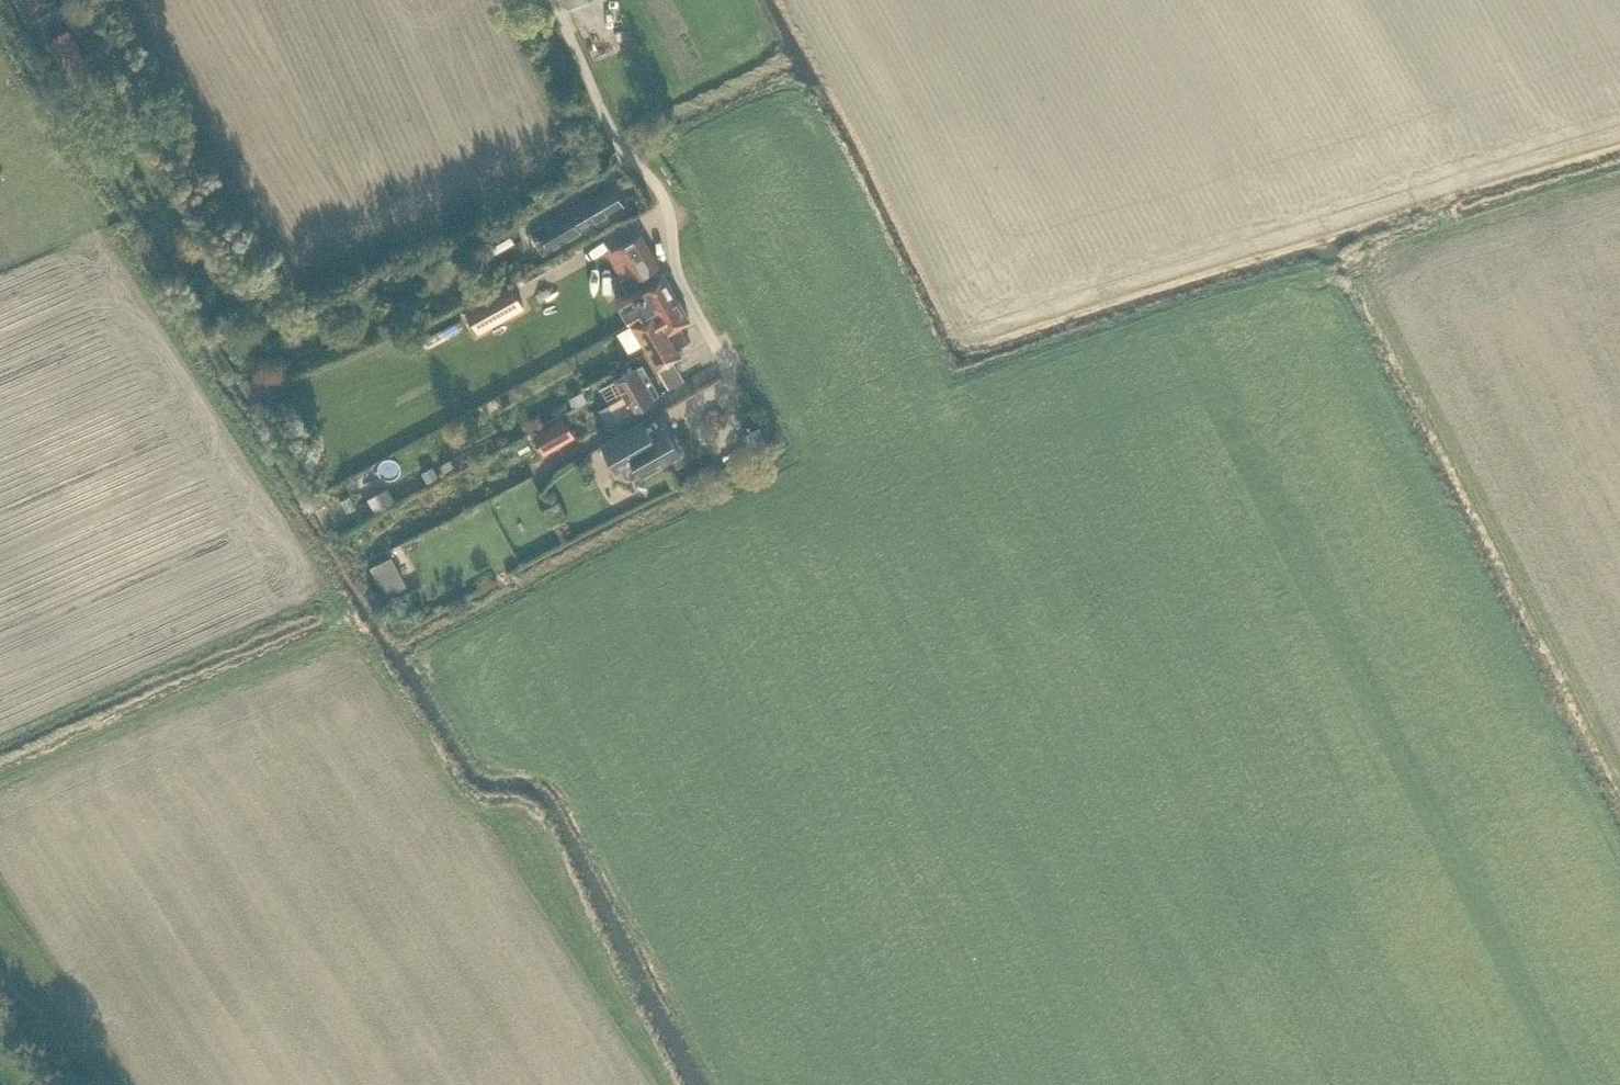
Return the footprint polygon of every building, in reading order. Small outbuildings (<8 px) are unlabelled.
[(22,11),(44,0),(17,0),(22,11)] [(622,204),(610,184),(584,199),(567,209),(567,208),(530,231),(542,252),(580,230),(580,229),(622,204)] [(488,257),(515,242),(507,228),(479,242),(488,257)] [(627,291),(614,298),(629,323),(641,316),(653,309),(676,296),(662,272),(657,275),(652,268),(658,265),(641,235),(616,250),(630,273),(619,278),(627,291)] [(477,333),(524,307),(510,283),(464,309),(477,333)] [(234,284),(226,287),(224,295),(230,301),(238,300),(238,298),(242,299),(243,291),(239,291),(240,287),(234,284)] [(654,310),(630,324),(657,369),(680,355),(676,347),(688,341),(679,325),(689,319),(676,296),(653,309),(654,310)] [(443,342),(465,333),(460,320),(438,329),(443,342)] [(622,394),(609,402),(618,417),(653,397),(652,396),(658,393),(652,382),(642,364),(614,379),(614,380),(622,394)] [(609,402),(607,403),(599,408),(607,423),(618,417),(609,402)] [(563,415),(531,433),(542,454),(574,436),(563,415)] [(600,444),(615,471),(620,468),(624,475),(634,477),(640,473),(640,475),(679,453),(664,426),(650,434),(642,420),(600,444)] [(759,428),(741,437),(747,449),(764,440),(759,428)] [(431,466),(420,472),(425,481),(436,476),(431,466)] [(387,486),(367,497),(375,511),(395,501),(387,486)] [(404,583),(390,555),(370,566),(384,594),(404,583)]
